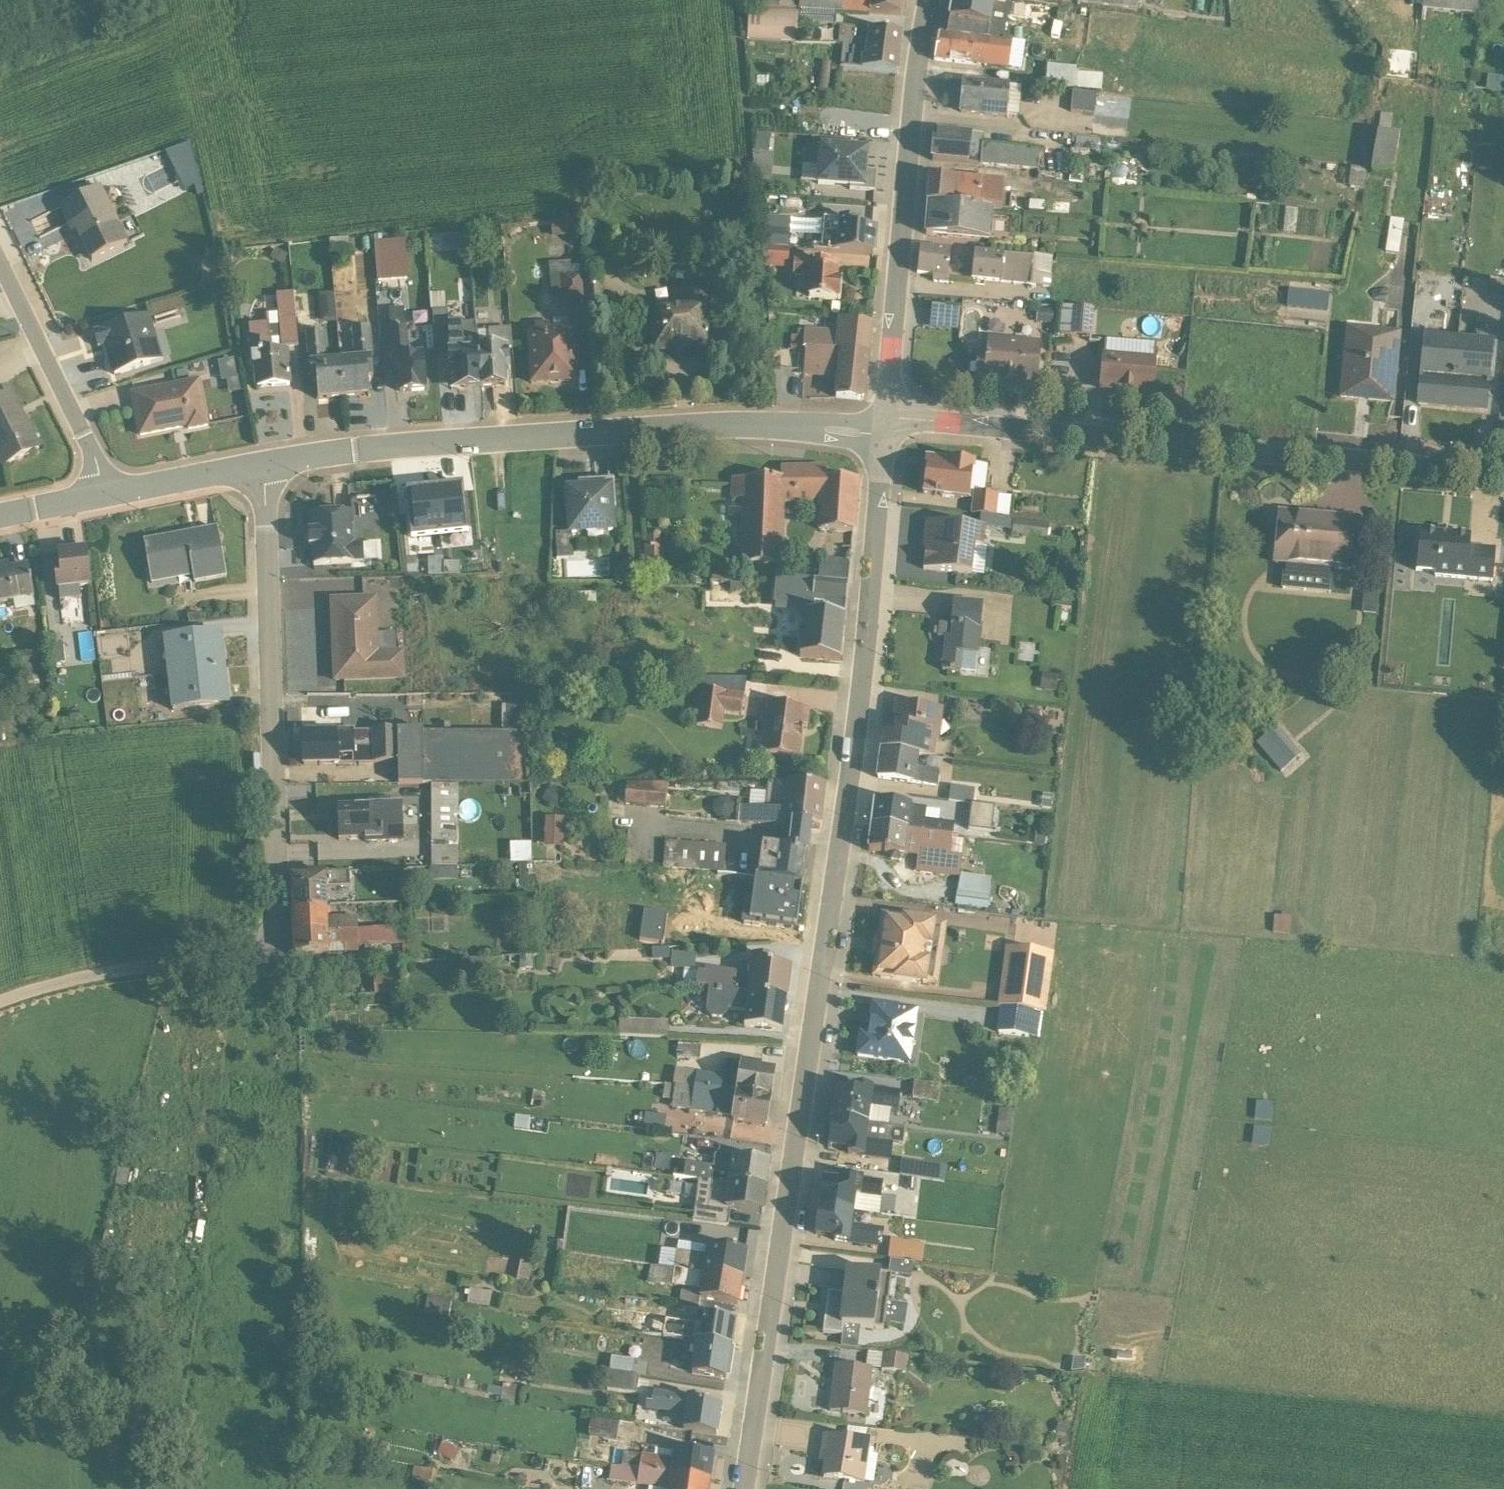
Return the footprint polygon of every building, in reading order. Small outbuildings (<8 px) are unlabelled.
[(755,10),(841,15),(842,0),(755,0),(755,10)] [(841,15),(868,16),(869,14),(899,16),(901,0),(842,0),(841,15)] [(946,35),(1003,43),(1009,0),(952,0),(946,35)] [(1054,1),(1136,12),(1139,0),(1054,0),(1054,1)] [(1420,22),(1421,23),(1429,24),(1430,23),(1431,14),(1481,19),(1482,18),(1485,0),(1422,0),(1420,22)] [(747,10),(746,41),(796,44),(797,25),(834,27),(835,15),(747,10)] [(839,27),(836,46),(836,47),(841,47),(838,67),(896,74),(901,35),(858,30),(858,29),(839,27)] [(1008,70),(1011,41),(1003,40),(1003,43),(937,34),(933,60),(1008,70)] [(1046,67),(1044,88),(1073,91),(1073,90),(1100,93),(1101,77),(1074,74),(1074,70),(1046,67)] [(961,80),(958,114),(1005,119),(1009,85),(961,80)] [(1072,93),(1070,113),(1093,115),(1095,96),(1072,93)] [(1392,117),(1379,115),(1369,174),(1391,178),(1398,138),(1389,136),(1392,117)] [(934,133),(932,161),(979,165),(983,136),(934,133)] [(769,135),(755,134),(753,154),(768,155),(769,135)] [(190,143),(170,149),(176,169),(197,163),(190,143)] [(982,145),(979,165),(1036,171),(1038,156),(1042,157),(1043,151),(982,145)] [(810,147),(808,165),(801,165),(800,183),(815,184),(815,187),(873,192),(875,174),(864,173),(865,152),(810,147)] [(1362,191),(1365,171),(1349,169),(1347,188),(1362,191)] [(953,180),(929,179),(926,204),(928,206),(1009,213),(1010,196),(1002,195),(1003,184),(953,179),(953,180)] [(100,187),(59,208),(68,225),(70,224),(77,237),(79,236),(91,261),(128,243),(100,187)] [(766,199),(757,199),(758,216),(763,217),(761,249),(789,251),(789,249),(788,249),(789,219),(767,217),(766,199)] [(993,211),(928,206),(925,235),(990,242),(993,211)] [(121,219),(130,241),(141,237),(132,215),(121,219)] [(821,248),(813,248),(813,252),(874,257),(876,231),(859,229),(859,222),(823,219),(821,248)] [(1391,219),(1388,251),(1399,253),(1403,220),(1391,219)] [(570,221),(551,222),(552,237),(571,236),(570,221)] [(375,241),(376,281),(409,281),(408,240),(375,241)] [(950,253),(919,249),(916,273),(932,275),(932,282),(946,283),(950,253)] [(584,319),(618,316),(617,295),(605,296),(602,262),(599,262),(598,250),(579,251),(584,319)] [(764,250),(762,268),(787,270),(789,251),(764,250)] [(1033,257),(973,251),(971,280),(1049,288),(1050,274),(1052,259),(1033,257)] [(811,260),(793,260),(792,278),(808,279),(807,300),(839,302),(841,282),(836,282),(836,272),(830,271),(830,264),(812,262),(811,260)] [(570,263),(548,265),(551,301),(562,301),(562,302),(582,300),(581,276),(579,275),(578,266),(570,267),(570,263)] [(1329,311),(1330,293),(1288,291),(1287,310),(1329,311)] [(337,319),(332,293),(319,296),(323,321),(337,319)] [(247,344),(248,354),(297,349),(292,294),(276,295),(277,315),(266,316),(266,324),(248,326),(249,343),(247,344)] [(648,307),(651,355),(710,350),(708,304),(648,307)] [(958,309),(931,307),(929,329),(956,331),(958,309)] [(1090,338),(1093,312),(1061,309),(1058,335),(1090,338)] [(1036,310),(1035,324),(1050,324),(1051,311),(1036,310)] [(446,311),(432,312),(434,353),(447,352),(449,391),(479,389),(477,333),(476,333),(464,333),(463,326),(448,326),(446,311)] [(93,333),(97,348),(105,346),(109,360),(107,363),(110,371),(113,373),(114,376),(162,361),(148,315),(93,333)] [(790,337),(790,349),(867,357),(870,324),(838,320),(836,332),(804,330),(803,331),(797,331),(797,336),(790,337)] [(525,332),(528,386),(578,383),(575,328),(550,330),(549,324),(533,325),(534,331),(525,332)] [(373,359),(370,328),(350,330),(352,359),(340,360),(343,399),(369,397),(368,381),(373,381),(371,360),(373,359)] [(406,328),(388,330),(392,376),(395,375),(397,395),(428,392),(428,390),(426,390),(423,355),(414,356),(414,357),(409,358),(406,328)] [(1345,329),(1339,398),(1393,403),(1399,334),(1345,329)] [(511,350),(509,330),(488,331),(487,333),(477,333),(479,389),(506,388),(505,372),(509,371),(508,351),(511,350)] [(317,402),(343,399),(340,360),(330,361),(327,332),(304,334),(307,365),(307,366),(308,365),(310,385),(315,385),(317,402)] [(1449,410),(1458,336),(1424,333),(1415,406),(1436,409),(1449,410)] [(1485,413),(1493,340),(1472,338),(1458,336),(1449,410),(1485,413)] [(1036,386),(1040,343),(986,338),(984,357),(977,357),(975,381),(976,381),(1036,386)] [(1155,346),(1105,342),(1100,390),(1137,393),(1137,395),(1150,396),(1155,346)] [(790,349),(772,349),(772,370),(802,372),(802,376),(836,379),(835,398),(857,401),(862,397),(867,357),(790,349)] [(285,350),(248,354),(249,371),(253,371),(254,390),(291,387),(288,351),(285,351),(285,350)] [(233,359),(218,362),(221,382),(227,381),(229,394),(242,392),(241,376),(236,377),(233,359)] [(188,430),(207,426),(200,379),(131,395),(139,436),(187,427),(188,430)] [(3,467),(38,449),(7,388),(0,391),(0,461),(3,467)] [(986,465),(925,459),(923,478),(924,478),(922,494),(970,500),(969,515),(1008,520),(1008,519),(1010,497),(983,494),(986,465)] [(816,530),(852,532),(856,480),(824,478),(824,468),(781,469),(781,479),(745,480),(741,501),(739,565),(782,566),(784,504),(815,504),(814,508),(818,509),(816,530)] [(567,537),(614,536),(613,481),(609,481),(609,482),(592,483),(592,492),(566,493),(567,537)] [(462,485),(433,489),(439,541),(468,537),(462,485)] [(386,488),(358,487),(358,523),(386,523),(386,488)] [(410,544),(439,541),(433,489),(405,492),(410,544)] [(350,513),(310,515),(311,532),(307,533),(308,547),(312,547),(313,566),(363,563),(363,562),(377,561),(376,545),(362,546),(362,545),(357,545),(356,528),(351,528),(350,513)] [(1333,572),(1352,574),(1357,521),(1277,514),(1272,566),(1282,567),(1281,578),(1332,583),(1333,572)] [(924,521),(921,547),(925,548),(922,569),(982,576),(987,529),(924,521)] [(1012,535),(1049,536),(1049,522),(1013,521),(1012,535)] [(216,528),(143,543),(151,585),(192,577),(193,584),(225,578),(216,528)] [(1437,534),(1418,532),(1415,572),(1435,574),(1434,578),(1491,583),(1494,550),(1468,547),(1469,537),(1451,535),(1451,530),(1437,529),(1437,534)] [(645,544),(645,561),(664,561),(664,544),(645,544)] [(58,592),(59,602),(80,600),(80,589),(90,588),(85,550),(56,553),(57,567),(53,568),(53,569),(56,592),(58,592)] [(818,565),(817,579),(847,582),(849,560),(825,558),(824,565),(818,565)] [(33,599),(28,566),(10,569),(8,563),(0,565),(0,606),(33,599)] [(795,579),(780,577),(779,588),(785,589),(784,597),(792,598),(793,600),(805,601),(803,612),(843,618),(843,617),(847,582),(795,577),(795,579)] [(1377,597),(1363,595),(1361,615),(1375,617),(1377,597)] [(331,684),(405,681),(404,650),(395,650),(394,633),(378,634),(377,596),(328,598),(331,684)] [(944,639),(941,671),(975,675),(982,605),(982,604),(952,601),(949,625),(938,624),(936,638),(944,639)] [(843,618),(803,612),(797,657),(838,662),(843,618)] [(165,675),(223,668),(219,633),(162,638),(165,675)] [(63,644),(47,646),(50,668),(65,667),(63,644)] [(227,704),(223,668),(165,675),(170,711),(227,704)] [(1057,676),(1042,675),(1040,690),(1056,692),(1057,676)] [(741,716),(746,680),(701,679),(695,726),(721,730),(723,714),(741,716)] [(810,709),(766,703),(763,724),(755,725),(753,733),(761,737),(759,755),(799,761),(803,727),(807,728),(810,709)] [(883,734),(881,751),(933,757),(935,742),(938,742),(942,710),(895,703),(892,725),(895,725),(893,735),(883,734)] [(516,706),(502,706),(501,730),(516,730),(516,706)] [(1275,726),(1255,744),(1282,772),(1301,755),(1275,726)] [(301,733),(301,766),(301,767),(338,765),(338,755),(354,754),(355,764),(372,762),(371,747),(354,747),(352,728),(300,730),(300,733),(301,733)] [(371,747),(372,762),(397,762),(397,729),(371,730),(371,747)] [(397,785),(525,784),(525,737),(524,732),(423,732),(422,729),(397,729),(397,785)] [(877,779),(936,788),(938,772),(917,769),(918,756),(881,751),(877,779)] [(526,764),(525,784),(538,784),(538,764),(526,764)] [(750,792),(749,800),(821,806),(823,787),(767,783),(766,794),(750,792)] [(619,787),(617,806),(624,806),(624,807),(665,811),(667,788),(626,784),(626,788),(619,787)] [(457,868),(457,785),(431,785),(430,869),(457,868)] [(973,789),(950,785),(948,801),(971,804),(973,789)] [(564,796),(550,788),(542,802),(557,810),(564,796)] [(734,805),(729,800),(718,800),(714,805),(713,813),(718,819),(727,820),(733,814),(734,805)] [(739,807),(737,823),(817,832),(817,827),(819,826),(821,806),(749,800),(748,808),(739,807)] [(924,808),(874,802),(871,827),(951,837),(953,823),(938,821),(940,812),(924,810),(924,808)] [(388,842),(404,842),(404,841),(403,804),(363,806),(364,820),(387,819),(388,842)] [(994,807),(972,804),(969,830),(991,832),(994,807)] [(364,843),(388,842),(387,819),(364,820),(363,806),(335,806),(336,841),(363,841),(364,843)] [(563,820),(544,820),(543,849),(562,850),(563,820)] [(963,839),(871,827),(867,852),(916,858),(917,858),(915,873),(958,879),(963,839)] [(725,847),(664,842),(662,869),(723,873),(725,847)] [(756,876),(755,879),(802,885),(807,845),(788,843),(787,850),(761,847),(757,876),(756,876)] [(532,864),(531,844),(510,845),(511,865),(532,864)] [(529,889),(526,865),(518,867),(521,890),(529,889)] [(428,869),(429,881),(457,881),(457,868),(428,869)] [(326,888),(349,886),(348,873),(307,874),(307,878),(292,879),(293,912),(327,910),(326,888)] [(956,893),(954,906),(986,910),(990,880),(960,876),(958,893),(956,893)] [(758,928),(759,926),(792,930),(792,927),(796,927),(802,885),(755,879),(753,879),(750,897),(743,896),(739,925),(758,928)] [(294,933),(357,931),(357,917),(327,918),(327,910),(293,912),(294,933)] [(886,919),(883,937),(879,937),(879,935),(878,935),(875,955),(880,956),(877,976),(879,978),(937,987),(946,926),(888,917),(886,919)] [(294,933),(295,956),(358,953),(358,947),(401,945),(400,929),(357,931),(294,933)] [(1040,1013),(1046,1014),(1054,955),(1004,948),(995,1007),(999,1008),(1040,1013)] [(653,960),(668,959),(668,949),(652,949),(653,960)] [(681,988),(695,988),(697,976),(693,971),(695,956),(671,953),(669,968),(684,970),(681,988)] [(697,973),(697,976),(695,988),(785,1000),(790,970),(771,967),(771,960),(750,957),(747,974),(705,969),(704,973),(697,973)] [(708,991),(705,1011),(710,1019),(720,1020),(726,1014),(726,1011),(744,1013),(742,1028),(781,1033),(785,1000),(708,991)] [(858,1033),(854,1059),(909,1067),(917,1011),(870,1004),(867,1024),(869,1025),(868,1034),(858,1033)] [(999,1008),(995,1034),(1036,1039),(1040,1013),(999,1008)] [(618,1021),(618,1036),(667,1038),(667,1023),(618,1021)] [(677,1045),(676,1059),(697,1061),(700,1047),(677,1045)] [(770,1100),(774,1072),(759,1070),(759,1066),(740,1063),(739,1066),(724,1063),(721,1075),(695,1072),(695,1073),(675,1070),(672,1085),(692,1088),(770,1100)] [(939,1086),(913,1082),(911,1107),(937,1110),(939,1086)] [(692,1088),(664,1085),(662,1099),(672,1101),(671,1109),(688,1112),(692,1088)] [(730,1122),(764,1128),(770,1100),(692,1088),(688,1112),(730,1118),(730,1122)] [(835,1092),(831,1121),(887,1127),(889,1116),(896,1117),(899,1094),(852,1088),(851,1094),(835,1092)] [(644,1115),(642,1128),(663,1131),(665,1118),(644,1115)] [(894,1129),(831,1121),(827,1147),(844,1150),(844,1156),(889,1162),(889,1161),(894,1129)] [(669,1134),(667,1147),(708,1152),(709,1140),(669,1134)] [(686,1165),(685,1179),(765,1190),(768,1164),(714,1157),(712,1168),(686,1165)] [(899,1177),(920,1179),(923,1164),(901,1161),(899,1177)] [(822,1181),(819,1209),(853,1213),(853,1212),(879,1215),(881,1199),(883,1184),(882,1184),(841,1179),(841,1183),(822,1181)] [(697,1181),(691,1222),(727,1227),(729,1211),(761,1215),(765,1190),(697,1181)] [(853,1213),(819,1209),(815,1236),(834,1238),(833,1242),(846,1244),(846,1246),(876,1249),(877,1238),(881,1238),(882,1229),(852,1225),(853,1213)] [(890,1241),(887,1261),(916,1264),(920,1264),(923,1246),(919,1244),(890,1241)] [(676,1253),(674,1270),(742,1281),(746,1253),(706,1247),(704,1257),(676,1253)] [(889,1278),(912,1279),(913,1264),(890,1263),(889,1278)] [(700,1301),(738,1306),(742,1281),(650,1267),(649,1267),(647,1283),(681,1289),(678,1306),(698,1309),(700,1301)] [(827,1295),(822,1335),(841,1337),(840,1349),(857,1351),(860,1329),(873,1331),(873,1329),(881,1330),(884,1304),(886,1304),(889,1278),(848,1272),(844,1299),(839,1298),(839,1297),(827,1295)] [(468,1302),(495,1306),(497,1292),(470,1288),(468,1302)] [(731,1349),(735,1322),(695,1316),(694,1324),(641,1317),(639,1334),(731,1349)] [(731,1349),(683,1341),(680,1358),(691,1360),(688,1375),(726,1381),(731,1349)] [(904,1375),(907,1360),(882,1356),(880,1372),(904,1375)] [(610,1358),(608,1374),(632,1377),(634,1361),(610,1358)] [(835,1366),(829,1413),(866,1417),(872,1370),(835,1366)] [(639,1379),(607,1374),(604,1391),(637,1396),(639,1379)] [(653,1393),(651,1405),(646,1405),(645,1412),(683,1417),(681,1431),(717,1437),(721,1408),(705,1405),(706,1400),(653,1393)] [(616,1443),(619,1423),(591,1419),(587,1438),(616,1443)] [(824,1438),(821,1453),(826,1454),(822,1486),(843,1488),(872,1488),(876,1465),(871,1464),(872,1459),(868,1459),(870,1443),(865,1442),(866,1432),(846,1430),(845,1440),(824,1438)] [(458,1450),(442,1442),(436,1454),(452,1462),(458,1450)] [(621,1469),(710,1482),(714,1457),(642,1446),(640,1457),(623,1454),(621,1469)] [(710,1482),(621,1469),(609,1467),(607,1482),(647,1488),(710,1488),(710,1482)] [(418,1480),(434,1483),(435,1472),(413,1468),(411,1477),(418,1478),(418,1480)]
